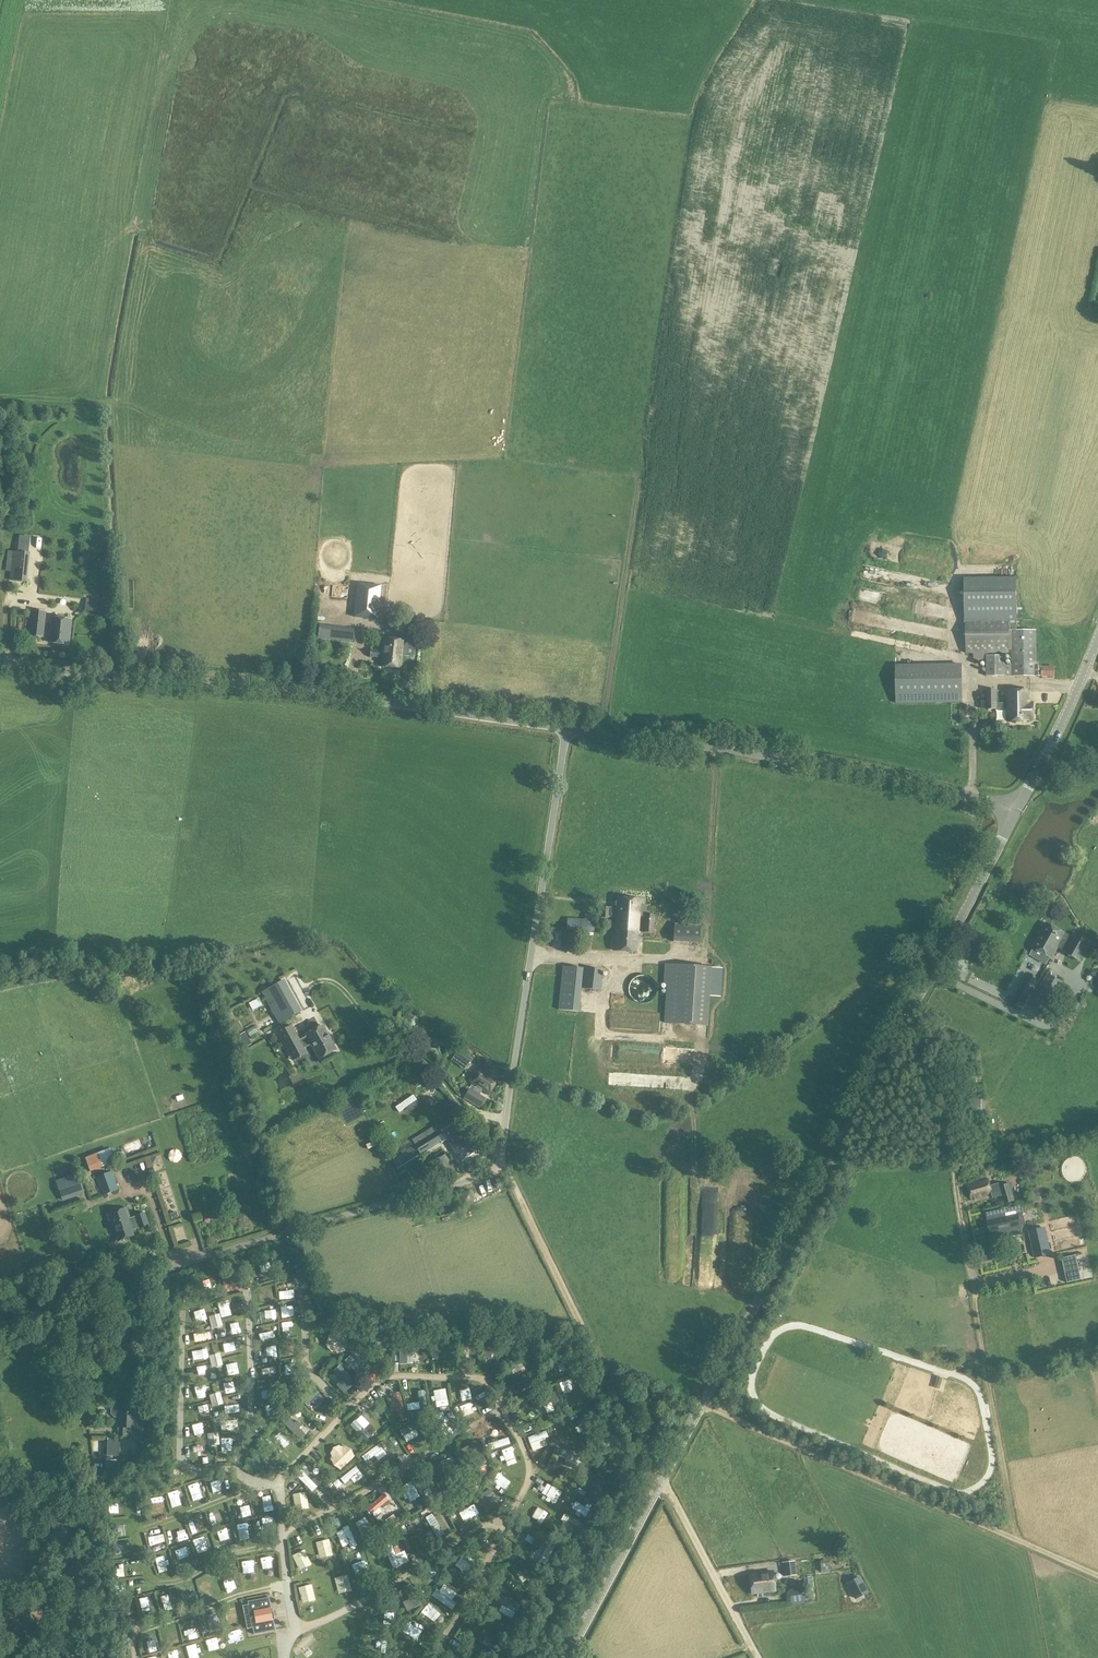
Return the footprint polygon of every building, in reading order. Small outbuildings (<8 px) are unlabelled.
[(20,535),(19,552),(29,553),(31,536),(20,535)] [(13,551),(11,571),(10,581),(26,583),(29,553),(19,552),(13,551)] [(966,654),(1010,653),(1010,650),(1011,650),(1011,677),(1037,677),(1037,631),(1016,631),(1016,578),(965,578),(966,654)] [(356,584),(353,617),(353,618),(354,618),(377,620),(378,619),(381,586),(381,585),(380,585),(357,583),(356,583),(356,584)] [(85,611),(104,613),(106,601),(86,599),(85,611)] [(322,609),(322,618),(335,618),(335,609),(322,609)] [(43,637),(45,613),(35,612),(33,636),(42,637),(43,637)] [(72,620),(52,619),(50,643),(70,645),(72,620)] [(355,629),(320,625),(318,638),(353,643),(355,629)] [(381,651),(370,650),(370,657),(378,658),(378,656),(383,656),(382,666),(400,668),(402,648),(415,649),(416,635),(405,634),(405,640),(382,638),(381,651)] [(987,658),(987,677),(1005,677),(1005,658),(987,658)] [(962,665),(896,666),(897,703),(962,702),(962,665)] [(1055,667),(1042,667),(1042,679),(1055,678),(1055,667)] [(1007,691),(1007,703),(997,703),(997,690),(987,690),(988,710),(1008,709),(1008,721),(1034,721),(1034,703),(1031,703),(1030,691),(1007,691)] [(617,908),(602,907),(601,918),(609,919),(609,917),(616,918),(614,951),(637,952),(639,918),(644,918),(643,933),(653,934),(654,915),(646,914),(647,905),(639,905),(640,900),(617,899),(617,908)] [(567,919),(567,931),(594,933),(595,921),(567,919)] [(1060,946),(1066,934),(1047,923),(1032,949),(1035,950),(1031,957),(1046,965),(1050,958),(1052,960),(1060,946)] [(674,943),(700,944),(701,926),(675,924),(674,943)] [(1067,950),(1065,953),(1080,961),(1090,944),(1088,943),(1089,941),(1082,937),(1081,939),(1076,936),(1074,938),(1066,934),(1060,946),(1067,950)] [(666,964),(665,984),(667,984),(665,1023),(708,1026),(710,996),(721,996),(723,967),(712,967),(666,964)] [(559,1010),(578,1012),(583,969),(563,967),(559,1010)] [(584,989),(601,991),(603,970),(586,969),(584,989)] [(1029,974),(1025,982),(1034,988),(1039,980),(1029,974)] [(1048,975),(1032,1003),(1047,1012),(1058,993),(1063,983),(1048,975)] [(284,976),(261,985),(275,1019),(298,1010),(284,976)] [(639,1003),(642,1004),(643,1004),(644,1004),(646,1003),(649,1003),(651,1001),(653,1000),(655,997),(656,995),(657,992),(657,990),(656,987),(656,986),(655,983),(653,981),(651,979),(649,978),(646,977),(644,977),(641,977),(638,977),(636,979),(635,980),(633,982),(631,984),(630,986),(630,989),(630,991),(630,994),(631,996),(633,999),(634,1001),(637,1002),(639,1003)] [(1034,988),(1025,982),(1019,992),(1029,997),(1034,988)] [(1029,997),(1019,992),(1012,1003),(1022,1009),(1029,997)] [(407,1038),(419,1020),(407,1012),(394,1030),(407,1038)] [(292,1026),(279,1033),(291,1056),(304,1049),(303,1047),(310,1042),(319,1059),(336,1050),(323,1026),(306,1035),(307,1036),(299,1040),(292,1026)] [(251,1045),(245,1033),(234,1039),(240,1050),(251,1045)] [(636,1062),(639,1049),(628,1046),(625,1059),(636,1062)] [(468,1065),(472,1059),(459,1050),(453,1047),(450,1051),(455,1055),(455,1056),(468,1065)] [(644,1048),(644,1061),(694,1062),(694,1049),(644,1048)] [(473,1092),(470,1089),(464,1098),(480,1107),(485,1099),(478,1095),(481,1090),(489,1094),(498,1080),(496,1079),(499,1075),(488,1068),(485,1073),(480,1069),(471,1084),(476,1087),(473,1092)] [(687,1078),(614,1073),(612,1091),(665,1094),(665,1088),(686,1089),(687,1078)] [(980,1096),(980,1107),(991,1106),(990,1095),(980,1096)] [(458,1121),(442,1131),(443,1133),(437,1136),(441,1143),(448,1139),(461,1160),(477,1150),(458,1121)] [(399,1172),(420,1159),(413,1146),(401,1153),(402,1155),(392,1161),(399,1172)] [(85,1158),(91,1172),(116,1163),(110,1149),(85,1158)] [(457,1169),(447,1154),(431,1164),(439,1175),(446,1170),(449,1174),(457,1169)] [(96,1178),(102,1197),(119,1191),(112,1172),(96,1178)] [(77,1174),(56,1181),(63,1202),(84,1195),(77,1174)] [(967,1185),(971,1202),(992,1196),(993,1198),(1003,1196),(1005,1204),(1015,1201),(1013,1193),(1010,1194),(1008,1185),(1001,1187),(1000,1185),(991,1187),(989,1179),(967,1185)] [(1002,1210),(1002,1209),(986,1213),(988,1222),(992,1240),(1005,1237),(1005,1238),(1022,1234),(1020,1226),(1025,1224),(1021,1205),(1002,1210)] [(1085,1208),(1057,1213),(1063,1243),(1090,1238),(1085,1208)] [(145,1213),(131,1218),(128,1209),(107,1215),(111,1227),(114,1226),(119,1241),(134,1236),(131,1228),(139,1226),(140,1229),(149,1226),(145,1213)] [(176,1212),(168,1218),(171,1223),(179,1218),(176,1212)] [(1035,1259),(1052,1255),(1046,1228),(1029,1232),(1035,1259)] [(1077,1257),(1063,1260),(1068,1285),(1082,1282),(1077,1257)] [(58,1280),(70,1276),(68,1270),(56,1273),(58,1280)] [(241,1281),(223,1283),(225,1293),(242,1291),(241,1281)] [(213,1343),(221,1340),(216,1326),(208,1329),(213,1343)] [(264,1331),(267,1343),(278,1341),(275,1328),(264,1331)] [(394,1328),(394,1372),(396,1372),(433,1372),(433,1364),(430,1328),(394,1328)] [(444,1328),(430,1328),(433,1364),(433,1372),(456,1372),(457,1328),(444,1328)] [(555,1353),(537,1360),(545,1380),(548,1388),(556,1385),(555,1383),(590,1372),(570,1330),(563,1330),(555,1353)] [(324,1334),(314,1335),(315,1347),(324,1346),(324,1334)] [(359,1337),(338,1363),(365,1385),(367,1383),(370,1381),(373,1378),(376,1377),(380,1375),(359,1337)] [(498,1383),(498,1385),(502,1395),(502,1396),(503,1396),(504,1396),(505,1396),(545,1380),(537,1360),(528,1346),(512,1352),(499,1380),(498,1382),(498,1383)] [(334,1359),(320,1377),(321,1378),(348,1403),(365,1385),(338,1363),(334,1359)] [(230,1365),(222,1367),(225,1379),(233,1377),(230,1365)] [(590,1372),(555,1383),(556,1385),(563,1400),(562,1410),(564,1418),(587,1407),(588,1409),(604,1401),(590,1372)] [(312,1383),(295,1401),(322,1430),(336,1415),(337,1414),(337,1413),(338,1413),(338,1412),(338,1411),(338,1410),(338,1409),(338,1408),(337,1407),(337,1406),(336,1406),(336,1405),(315,1385),(312,1383)] [(475,1383),(470,1383),(472,1397),(482,1416),(491,1411),(492,1410),(493,1409),(493,1408),(493,1407),(493,1406),(493,1405),(487,1391),(486,1390),(486,1389),(485,1388),(484,1387),(483,1386),(482,1385),(481,1385),(479,1384),(478,1384),(477,1383),(476,1383),(475,1383)] [(467,1388),(452,1393),(455,1402),(469,1398),(467,1388)] [(427,1412),(424,1390),(417,1391),(419,1403),(407,1405),(408,1411),(419,1409),(420,1413),(427,1412)] [(445,1390),(432,1392),(435,1408),(448,1406),(445,1390)] [(534,1402),(537,1409),(551,1402),(555,1410),(562,1406),(555,1391),(534,1402)] [(407,1421),(400,1392),(392,1394),(393,1398),(386,1400),(390,1413),(396,1411),(399,1423),(407,1421)] [(472,1397),(452,1409),(462,1428),(465,1426),(482,1416),(472,1397)] [(295,1401),(276,1420),(304,1448),(322,1430),(295,1401)] [(587,1407),(564,1418),(568,1434),(569,1434),(569,1435),(570,1436),(571,1436),(571,1437),(587,1442),(612,1417),(604,1401),(588,1409),(587,1407)] [(115,1406),(112,1410),(112,1414),(115,1418),(119,1418),(119,1428),(120,1428),(120,1437),(126,1437),(127,1428),(143,1429),(144,1415),(135,1415),(135,1407),(120,1406),(120,1407),(115,1406)] [(430,1414),(426,1416),(441,1441),(462,1428),(452,1409),(434,1412),(430,1414)] [(351,1424),(366,1441),(372,1436),(372,1435),(378,1429),(372,1423),(366,1429),(356,1419),(351,1424)] [(496,1419),(471,1434),(482,1455),(510,1446),(514,1443),(513,1440),(509,1434),(498,1420),(498,1419),(497,1419),(496,1419)] [(276,1420),(260,1436),(287,1465),(304,1448),(276,1420)] [(553,1423),(524,1437),(534,1460),(537,1463),(555,1436),(555,1435),(556,1435),(556,1434),(555,1434),(555,1433),(553,1423)] [(412,1424),(399,1431),(406,1442),(418,1435),(412,1424)] [(470,1434),(454,1444),(463,1476),(473,1497),(486,1483),(500,1467),(485,1461),(482,1455),(471,1434),(470,1434)] [(107,1438),(107,1448),(104,1448),(104,1458),(107,1458),(107,1459),(113,1459),(113,1456),(120,1456),(120,1441),(115,1441),(115,1438),(107,1438)] [(510,1446),(482,1455),(485,1461),(500,1467),(507,1472),(523,1479),(523,1477),(524,1475),(524,1474),(525,1472),(525,1470),(525,1468),(524,1467),(524,1465),(524,1463),(523,1462),(514,1443),(510,1446)] [(378,1445),(361,1458),(365,1463),(374,1456),(377,1461),(386,1455),(378,1445)] [(559,1445),(548,1466),(558,1475),(567,1469),(588,1477),(589,1477),(590,1478),(591,1478),(592,1478),(592,1477),(593,1477),(594,1477),(595,1477),(595,1476),(596,1476),(597,1475),(598,1475),(598,1474),(598,1473),(599,1473),(604,1461),(598,1459),(559,1445)] [(454,1457),(440,1462),(447,1483),(454,1481),(451,1469),(457,1468),(454,1457)] [(309,1458),(292,1475),(313,1496),(332,1482),(309,1458)] [(430,1459),(406,1473),(429,1506),(444,1497),(446,1496),(430,1459)] [(106,1460),(106,1477),(119,1477),(119,1460),(106,1460)] [(332,1482),(313,1496),(317,1501),(321,1509),(334,1503),(355,1493),(372,1483),(356,1460),(336,1478),(332,1482)] [(558,1475),(553,1484),(567,1492),(599,1509),(620,1469),(604,1461),(599,1473),(598,1473),(598,1474),(598,1475),(597,1475),(596,1476),(595,1476),(595,1477),(594,1477),(593,1477),(592,1477),(592,1478),(591,1478),(590,1478),(589,1477),(588,1477),(567,1469),(558,1475)] [(500,1467),(486,1483),(510,1504),(523,1479),(507,1472),(500,1467)] [(74,1471),(58,1471),(59,1479),(74,1479),(74,1471)] [(406,1473),(387,1485),(410,1517),(420,1512),(429,1506),(406,1473)] [(532,1487),(529,1493),(558,1509),(567,1492),(553,1484),(538,1476),(535,1478),(534,1481),(533,1484),(532,1487)] [(210,1492),(221,1489),(219,1479),(208,1481),(210,1492)] [(189,1495),(199,1492),(197,1483),(186,1486),(189,1495)] [(486,1483),(473,1497),(482,1520),(484,1518),(486,1517),(489,1516),(491,1515),(493,1515),(503,1513),(504,1513),(504,1512),(505,1512),(506,1511),(506,1510),(507,1510),(507,1509),(510,1504),(486,1483)] [(387,1485),(359,1502),(367,1515),(385,1533),(399,1524),(410,1517),(387,1485)] [(567,1492),(558,1509),(589,1526),(599,1509),(567,1492)] [(169,1495),(172,1508),(181,1506),(178,1493),(169,1495)] [(307,1493),(294,1495),(296,1512),(309,1510),(307,1493)] [(271,1497),(261,1497),(261,1511),(272,1510),(271,1497)] [(429,1506),(420,1512),(441,1546),(460,1534),(465,1531),(453,1512),(444,1497),(429,1506)] [(469,1501),(453,1512),(465,1531),(482,1520),(473,1497),(469,1501)] [(525,1500),(517,1516),(545,1532),(554,1516),(525,1500)] [(359,1502),(343,1510),(361,1549),(365,1547),(365,1545),(377,1538),(385,1533),(367,1515),(359,1502)] [(239,1504),(239,1517),(249,1517),(249,1504),(239,1504)] [(343,1510),(320,1520),(343,1556),(344,1558),(361,1549),(343,1510)] [(410,1517),(399,1524),(419,1560),(427,1555),(441,1546),(420,1512),(410,1517)] [(517,1516),(507,1536),(529,1551),(534,1553),(545,1532),(517,1516)] [(239,1531),(249,1529),(248,1520),(237,1521),(239,1531)] [(317,1521),(303,1529),(309,1543),(318,1569),(343,1556),(320,1520),(317,1521)] [(385,1533),(377,1538),(397,1575),(401,1572),(419,1560),(399,1524),(385,1533)] [(534,1553),(529,1561),(550,1575),(560,1580),(577,1549),(545,1532),(534,1553)] [(377,1538),(365,1545),(365,1547),(370,1560),(367,1561),(377,1588),(379,1586),(397,1575),(377,1538)] [(318,1569),(309,1543),(291,1552),(293,1578),(308,1574),(318,1569)] [(465,1545),(433,1565),(450,1576),(468,1588),(483,1558),(465,1545)] [(361,1549),(344,1558),(346,1561),(347,1563),(360,1597),(364,1595),(377,1588),(367,1561),(370,1560),(365,1547),(361,1549)] [(242,1565),(244,1572),(256,1569),(253,1561),(242,1565)] [(782,1563),(784,1578),(797,1576),(795,1561),(782,1563)] [(261,1563),(262,1573),(273,1573),(272,1562),(261,1563)] [(347,1563),(321,1576),(331,1613),(360,1597),(347,1563)] [(749,1575),(752,1595),(775,1592),(773,1572),(749,1575)] [(310,1581),(294,1585),(300,1613),(300,1614),(301,1615),(301,1616),(302,1616),(302,1617),(303,1618),(303,1619),(304,1619),(305,1620),(306,1620),(307,1621),(308,1621),(309,1621),(310,1621),(311,1621),(312,1621),(313,1621),(314,1621),(315,1621),(316,1620),(331,1613),(321,1576),(310,1581)] [(450,1576),(427,1595),(430,1597),(454,1615),(468,1588),(450,1576)] [(867,1593),(859,1577),(847,1584),(855,1600),(867,1593)] [(407,1581),(388,1593),(394,1602),(394,1617),(416,1616),(430,1597),(427,1595),(415,1586),(411,1579),(407,1581)] [(485,1582),(470,1611),(493,1623),(524,1648),(543,1613),(485,1582)] [(789,1590),(791,1605),(805,1604),(803,1588),(789,1590)] [(385,1596),(368,1605),(369,1634),(395,1633),(394,1617),(394,1602),(388,1593),(385,1596)] [(430,1597),(416,1616),(439,1636),(448,1625),(449,1623),(451,1621),(452,1619),(454,1615),(430,1597)] [(243,1610),(247,1629),(253,1628),(254,1634),(275,1630),(273,1620),(274,1620),(272,1608),(271,1609),(269,1598),(248,1602),(249,1608),(243,1610)] [(416,1616),(394,1617),(395,1633),(427,1650),(439,1636),(416,1616)] [(393,1657),(421,1657),(422,1656),(424,1653),(427,1650),(395,1633),(395,1657),(393,1657)] [(196,1641),(186,1645),(189,1653),(199,1649),(196,1641)] [(146,1649),(148,1656),(159,1653),(157,1646),(146,1649)]
